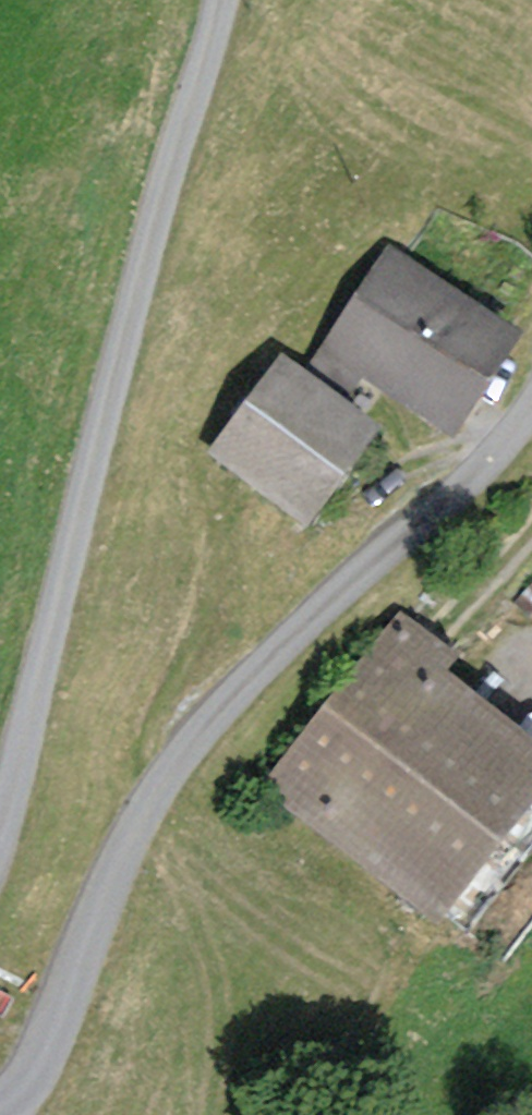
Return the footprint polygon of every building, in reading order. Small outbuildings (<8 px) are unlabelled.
[(388,243),(305,369),(347,398),(363,375),(454,434),(522,330),(388,243)] [(305,369),(280,351),(207,452),(309,525),(382,423),(347,398),(305,369)] [(262,788),(439,923),(531,802),(531,735),(446,670),(459,653),(400,608),(262,788)]
